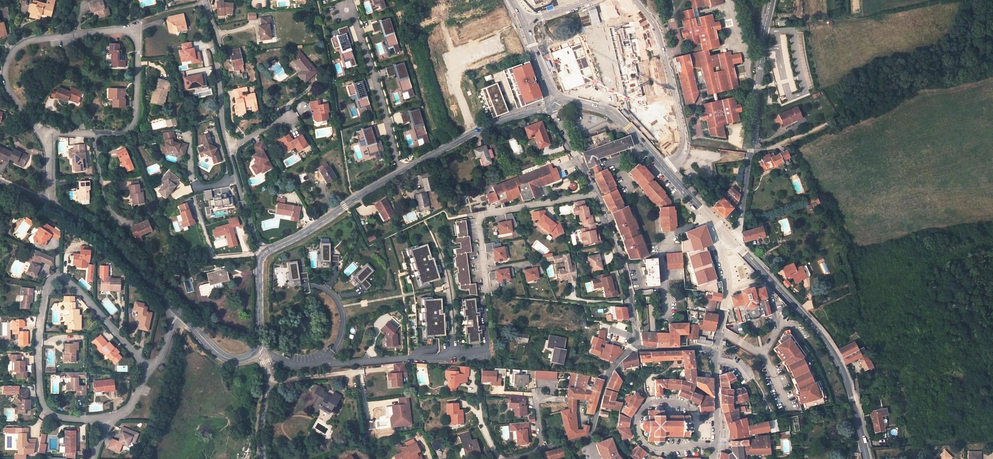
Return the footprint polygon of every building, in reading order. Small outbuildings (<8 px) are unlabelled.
[(32,4),(30,12),(31,12),(30,16),(35,17),(37,14),(41,15),(41,14),(50,16),(51,11),(52,12),(53,6),(54,1),(50,0),(48,0),(47,5),(38,2),(37,5),(32,4)] [(89,2),(92,12),(99,10),(101,17),(109,15),(105,0),(95,0),(89,2)] [(674,57),(685,105),(693,103),(698,94),(692,68),(701,66),(708,94),(739,87),(733,64),(742,62),(740,53),(732,55),(731,50),(711,55),(709,50),(721,47),(717,30),(721,29),(719,21),(715,22),(713,14),(700,17),(698,7),(711,4),(711,6),(724,3),(723,0),(689,0),(691,8),(679,11),(683,28),(680,29),(682,38),(685,37),(687,46),(699,43),(701,51),(674,57)] [(223,1),(217,1),(217,16),(223,16),(223,14),(223,11),(225,12),(232,13),(233,4),(223,3),(223,1)] [(183,14),(169,16),(170,21),(167,21),(169,31),(173,30),(178,33),(181,28),(186,27),(183,14)] [(270,17),(261,19),(262,26),(258,26),(260,41),(271,39),(270,30),(272,30),(270,17)] [(397,44),(389,18),(371,24),(374,32),(379,30),(383,29),(383,31),(388,47),(392,46),(397,44)] [(636,32),(634,20),(609,26),(626,100),(651,94),(648,78),(646,78),(645,74),(646,73),(638,38),(636,38),(635,32),(636,32)] [(350,39),(346,26),(338,29),(340,35),(330,38),(333,48),(340,46),(345,60),(349,59),(353,57),(349,44),(348,40),(350,39)] [(549,49),(564,92),(586,84),(570,41),(549,49)] [(119,44),(110,44),(110,53),(113,53),(113,66),(120,66),(120,65),(125,65),(125,56),(121,56),(121,50),(119,50),(119,44)] [(239,48),(230,50),(234,71),(242,69),(242,71),(244,71),(239,48)] [(300,52),(292,59),(302,71),(298,74),(305,82),(317,71),(300,52)] [(442,54),(447,69),(454,67),(449,52),(442,54)] [(520,64),(509,68),(519,96),(514,98),(517,108),(542,99),(536,83),(534,79),(533,80),(532,77),(534,76),(528,61),(523,63),(523,65),(521,66),(520,64)] [(411,88),(403,62),(385,68),(388,76),(394,74),(397,73),(398,75),(403,91),(407,90),(411,88)] [(514,98),(519,96),(509,68),(503,70),(514,98)] [(181,83),(185,83),(186,87),(195,85),(195,87),(202,85),(200,75),(195,76),(193,77),(185,78),(184,75),(180,76),(181,83)] [(172,82),(158,78),(156,87),(157,87),(156,90),(154,89),(150,103),(162,106),(164,97),(166,97),(168,91),(169,91),(172,82)] [(365,91),(364,88),(367,87),(364,80),(346,86),(350,95),(356,93),(361,108),(365,106),(369,105),(365,91)] [(496,83),(481,88),(492,117),(507,112),(496,83)] [(70,91),(59,87),(55,96),(67,101),(69,97),(78,100),(82,91),(71,88),(70,91)] [(246,87),(233,89),(235,99),(236,98),(236,104),(234,106),(235,113),(242,112),(244,109),(244,107),(251,105),(252,109),(254,111),(257,108),(254,94),(242,96),(242,92),(247,91),(246,87)] [(123,89),(111,88),(111,98),(113,98),(113,107),(124,107),(125,99),(123,99),(123,89)] [(707,120),(710,136),(726,139),(723,124),(740,121),(739,114),(742,113),(742,111),(741,107),(741,105),(737,106),(736,98),(720,101),(716,102),(703,104),(705,113),(701,114),(702,115),(702,120),(703,121),(707,120)] [(329,113),(328,105),(320,106),(320,101),(310,103),(312,111),(314,111),(315,115),(314,116),(314,121),(318,120),(321,122),(327,121),(329,118),(328,113),(329,113)] [(668,114),(665,101),(653,104),(651,104),(628,109),(657,141),(666,133),(664,123),(674,121),(668,114)] [(780,115),(784,125),(791,122),(792,124),(795,123),(795,119),(800,117),(796,108),(780,115)] [(426,135),(418,109),(400,114),(403,123),(409,121),(412,120),(413,122),(417,137),(422,136),(426,135)] [(177,125),(176,118),(166,120),(167,127),(177,125)] [(550,144),(541,122),(525,128),(529,137),(535,135),(538,143),(540,142),(542,147),(550,144)] [(376,142),(373,134),(377,133),(374,125),(356,132),(359,142),(365,140),(370,154),(374,153),(378,151),(383,150),(380,140),(376,142)] [(173,132),(163,134),(166,144),(161,145),(162,150),(166,149),(167,153),(172,152),(173,150),(179,153),(178,155),(179,157),(182,158),(187,147),(180,144),(179,146),(173,143),(172,139),(175,139),(173,132)] [(204,134),(204,135),(207,146),(201,147),(202,153),(206,152),(214,157),(216,163),(223,161),(219,148),(213,145),(214,143),(211,132),(204,134)] [(590,137),(592,145),(607,140),(606,137),(611,135),(610,133),(606,134),(605,132),(590,137)] [(288,135),(278,140),(284,150),(288,147),(290,150),(295,147),(297,152),(307,146),(301,136),(292,141),(288,135)] [(267,150),(263,142),(254,147),(258,154),(253,157),(257,164),(253,166),(257,174),(261,172),(266,169),(266,168),(270,166),(263,153),(267,150)] [(84,145),(74,145),(74,150),(69,150),(70,158),(73,158),(76,157),(76,165),(75,165),(76,171),(76,172),(84,171),(84,169),(87,168),(87,164),(86,164),(84,145)] [(491,162),(485,145),(474,150),(477,158),(479,157),(480,156),(484,165),(491,162)] [(0,147),(0,159),(3,161),(8,163),(9,159),(12,153),(0,147)] [(129,148),(119,150),(124,165),(127,165),(128,170),(132,169),(131,166),(134,165),(133,163),(129,148)] [(24,166),(28,156),(13,150),(12,153),(9,159),(14,162),(24,166)] [(785,150),(778,153),(778,154),(781,161),(789,158),(785,150)] [(769,154),(760,158),(763,164),(765,169),(782,162),(781,161),(778,154),(774,156),(771,158),(769,155),(769,154)] [(492,164),(491,162),(484,165),(480,156),(479,157),(482,167),(492,164)] [(599,164),(592,167),(596,174),(594,175),(596,178),(595,179),(602,193),(603,192),(605,195),(602,197),(609,210),(610,210),(612,213),(624,207),(622,204),(615,190),(617,189),(615,186),(608,173),(606,169),(602,171),(599,164)] [(639,164),(629,173),(632,175),(642,187),(641,188),(643,191),(654,202),(657,205),(660,202),(662,204),(662,208),(660,208),(660,212),(662,227),(662,231),(675,230),(674,226),(676,226),(675,210),(673,210),(673,207),(671,207),(671,201),(664,193),(665,192),(654,181),(653,182),(651,179),(653,177),(642,165),(641,167),(639,164)] [(266,169),(261,172),(262,174),(272,169),(270,166),(266,168),(266,169)] [(329,167),(321,172),(327,183),(336,177),(329,167)] [(508,201),(521,196),(523,201),(532,200),(532,198),(534,198),(534,199),(543,196),(539,188),(537,183),(538,182),(541,183),(542,181),(549,184),(551,183),(550,182),(553,180),(547,167),(492,186),(494,191),(487,194),(490,204),(491,203),(491,204),(495,205),(501,203),(500,200),(506,198),(508,201)] [(180,180),(169,171),(164,177),(168,180),(164,184),(165,184),(159,192),(166,198),(176,187),(175,186),(180,180)] [(610,172),(608,173),(615,186),(616,185),(610,172)] [(642,187),(632,175),(630,176),(641,188),(642,187)] [(435,189),(432,177),(423,179),(425,188),(425,191),(435,189)] [(90,181),(79,182),(80,190),(79,190),(80,200),(90,199),(89,190),(90,190),(90,181)] [(139,184),(129,185),(130,194),(132,194),(133,197),(133,204),(145,203),(143,192),(140,192),(139,184)] [(740,195),(731,187),(719,200),(712,207),(721,215),(723,218),(739,202),(740,195)] [(425,188),(418,190),(419,194),(416,195),(419,208),(429,205),(425,191),(425,188)] [(617,189),(615,190),(622,204),(623,203),(617,189)] [(212,190),(204,191),(205,202),(209,201),(210,207),(218,206),(218,205),(227,203),(228,208),(234,207),(233,198),(227,199),(227,195),(220,195),(221,197),(213,199),(212,190)] [(654,202),(643,191),(653,203),(654,202)] [(394,215),(385,198),(375,203),(380,211),(381,210),(386,219),(394,215)] [(584,200),(575,202),(576,207),(575,207),(573,210),(574,213),(576,214),(579,214),(580,221),(582,221),(582,225),(584,225),(593,223),(591,216),(589,216),(587,207),(585,208),(584,200)] [(184,223),(182,223),(184,228),(195,223),(191,212),(190,213),(187,203),(178,207),(184,223)] [(299,207),(278,203),(276,214),(273,213),(272,217),(278,218),(279,214),(297,217),(299,207)] [(617,226),(628,257),(629,259),(642,258),(642,256),(648,254),(646,250),(642,239),(640,234),(638,235),(637,236),(636,233),(635,229),(638,228),(634,219),(633,219),(630,211),(627,206),(624,207),(612,213),(617,226)] [(519,227),(512,213),(505,214),(507,222),(498,224),(500,234),(513,232),(512,228),(519,227)] [(565,233),(563,230),(560,220),(554,222),(546,218),(544,216),(540,217),(539,213),(533,214),(534,222),(540,221),(538,224),(550,233),(551,231),(554,238),(565,233)] [(237,216),(228,219),(230,224),(216,228),(216,229),(213,230),(215,237),(225,234),(229,247),(237,245),(232,227),(239,225),(237,216)] [(468,236),(466,221),(467,220),(467,218),(457,220),(457,221),(456,221),(456,224),(454,224),(456,235),(457,235),(458,237),(454,237),(455,243),(461,242),(461,247),(455,248),(457,256),(455,257),(456,267),(458,267),(459,272),(457,272),(458,283),(460,282),(461,289),(467,290),(467,289),(469,289),(470,294),(478,295),(476,284),(471,284),(467,253),(472,252),(470,236),(468,236)] [(136,228),(131,230),(137,243),(142,241),(140,236),(152,231),(151,229),(147,220),(139,224),(140,226),(136,228)] [(36,243),(42,246),(45,242),(44,241),(45,239),(46,239),(48,234),(56,238),(57,234),(56,230),(50,227),(41,223),(38,230),(35,228),(33,233),(35,234),(33,237),(32,236),(31,239),(32,244),(36,243)] [(593,223),(584,225),(584,228),(581,229),(582,233),(583,233),(584,236),(582,237),(581,239),(581,242),(584,244),(599,241),(598,236),(595,236),(594,230),(596,230),(594,223),(593,223)] [(713,246),(706,226),(686,233),(688,240),(682,242),(683,254),(688,252),(698,287),(698,290),(707,291),(721,294),(721,282),(718,283),(706,249),(713,246)] [(766,235),(763,226),(743,232),(742,232),(743,235),(745,241),(766,235)] [(417,243),(405,247),(406,250),(402,251),(409,273),(411,281),(413,286),(414,292),(423,291),(421,283),(440,277),(433,255),(431,256),(427,242),(417,245),(417,243)] [(501,243),(496,244),(495,242),(485,244),(487,252),(494,251),(496,261),(507,260),(504,247),(502,248),(501,243)] [(340,262),(340,255),(332,255),(332,243),(322,243),(322,262),(340,262)] [(89,266),(90,252),(88,251),(88,249),(88,248),(81,247),(80,256),(73,255),(73,261),(77,262),(76,265),(81,266),(81,268),(86,269),(88,269),(87,282),(92,283),(94,267),(89,266)] [(44,264),(48,256),(35,251),(30,263),(31,264),(27,274),(35,278),(40,267),(39,267),(41,262),(44,264)] [(569,253),(550,257),(551,261),(554,260),(555,263),(565,261),(566,268),(560,269),(562,281),(569,279),(572,279),(573,282),(577,281),(576,266),(572,266),(569,253)] [(683,268),(682,253),(667,254),(668,269),(683,268)] [(602,269),(598,254),(589,257),(590,262),(589,262),(591,271),(602,269)] [(44,264),(54,267),(54,258),(48,256),(44,264)] [(657,285),(655,259),(645,260),(646,271),(643,271),(643,275),(647,274),(648,285),(657,285)] [(539,260),(532,261),(534,269),(525,270),(527,281),(540,279),(539,275),(545,274),(539,260)] [(309,278),(308,272),(299,273),(298,261),(288,263),(291,281),(309,278)] [(802,269),(801,266),(794,269),(792,265),(792,263),(781,267),(786,277),(791,275),(794,281),(805,276),(802,269)] [(367,279),(376,271),(368,264),(355,277),(368,290),(373,285),(367,279)] [(810,275),(806,267),(802,269),(805,276),(794,281),(795,283),(800,280),(810,275)] [(101,290),(111,290),(111,292),(120,292),(120,290),(120,281),(111,281),(111,279),(107,279),(107,268),(100,268),(100,279),(101,279),(101,290)] [(515,276),(514,268),(491,272),(490,274),(490,280),(498,279),(498,282),(511,280),(510,277),(515,276)] [(225,269),(207,274),(210,285),(207,286),(207,285),(200,286),(200,288),(202,297),(209,295),(209,293),(209,292),(223,288),(222,282),(226,281),(225,276),(227,276),(225,269)] [(607,273),(596,275),(597,279),(592,280),(594,288),(603,286),(606,297),(618,294),(614,282),(612,283),(609,283),(608,276),(607,273)] [(33,288),(20,287),(19,296),(22,296),(22,300),(20,302),(19,308),(29,309),(29,304),(31,302),(33,288)] [(738,323),(745,321),(744,318),(745,318),(748,317),(751,319),(754,318),(757,317),(759,314),(761,314),(763,313),(764,315),(770,313),(769,311),(770,311),(770,310),(770,309),(770,308),(769,308),(767,304),(768,304),(769,304),(769,303),(769,302),(768,302),(767,301),(765,298),(764,297),(765,296),(762,287),(751,290),(751,288),(741,291),(741,293),(730,296),(733,306),(734,305),(735,307),(733,307),(734,311),(733,312),(734,313),(734,314),(735,314),(736,317),(735,317),(735,318),(735,319),(736,320),(737,320),(738,323)] [(715,300),(719,301),(721,294),(707,291),(706,296),(711,297),(710,299),(702,300),(701,307),(696,306),(695,311),(713,314),(715,300)] [(423,292),(414,294),(415,300),(416,331),(417,347),(431,346),(432,344),(432,339),(439,338),(439,336),(445,335),(444,312),(443,312),(442,298),(424,299),(423,292)] [(66,316),(66,324),(68,324),(68,329),(81,329),(81,318),(78,318),(78,316),(79,316),(79,310),(75,310),(75,303),(75,297),(64,297),(64,303),(64,310),(70,310),(70,315),(66,316)] [(478,325),(477,319),(480,319),(479,312),(477,312),(476,310),(477,310),(477,308),(476,308),(475,301),(478,301),(478,297),(464,299),(465,307),(461,308),(462,317),(466,317),(467,321),(467,325),(464,325),(465,334),(468,334),(468,336),(469,343),(480,342),(479,337),(482,337),(481,329),(479,329),(478,329),(478,328),(479,328),(478,325)] [(137,320),(141,321),(139,329),(147,331),(151,314),(145,312),(146,308),(143,307),(143,304),(135,302),(133,310),(139,311),(137,320)] [(626,307),(611,306),(612,314),(613,319),(628,319),(627,307),(626,307)] [(654,306),(648,306),(650,333),(640,333),(642,344),(653,347),(654,347),(657,347),(656,333),(655,323),(655,314),(654,306)] [(701,329),(701,327),(714,329),(717,314),(713,314),(695,311),(686,309),(688,322),(688,325),(688,328),(687,338),(695,339),(696,328),(698,328),(701,329)] [(19,332),(19,327),(24,328),(24,323),(23,322),(22,321),(16,321),(16,322),(12,322),(10,324),(10,331),(12,331),(12,335),(14,335),(14,340),(18,340),(19,340),(19,345),(27,345),(27,333),(19,332)] [(389,321),(383,328),(390,335),(387,338),(387,346),(394,346),(394,342),(398,342),(398,335),(395,332),(398,329),(389,321)] [(678,346),(678,334),(687,334),(687,323),(669,324),(669,333),(669,346),(678,346)] [(593,336),(590,343),(593,344),(604,349),(605,344),(607,345),(607,342),(604,340),(604,330),(598,330),(598,338),(593,336)] [(777,335),(776,336),(777,337),(777,338),(775,339),(775,340),(777,343),(770,347),(770,348),(772,351),(774,349),(776,352),(774,354),(778,359),(782,357),(782,359),(781,360),(780,360),(780,361),(780,362),(780,363),(781,363),(782,363),(782,364),(782,363),(786,370),(788,369),(790,372),(793,379),(795,382),(792,383),(795,389),(795,390),(794,390),(794,391),(795,391),(795,392),(796,392),(796,393),(796,392),(801,392),(801,393),(797,394),(798,399),(801,398),(802,401),(803,406),(807,405),(807,403),(810,402),(811,404),(818,402),(817,397),(818,397),(816,389),(815,389),(814,386),(816,386),(814,380),(810,382),(807,378),(810,376),(807,371),(805,372),(802,366),(804,364),(802,359),(799,361),(797,356),(801,354),(786,332),(780,333),(777,335)] [(527,342),(528,335),(517,333),(516,340),(527,342)] [(657,347),(665,347),(665,339),(666,339),(666,338),(665,333),(659,333),(656,333),(657,347)] [(563,350),(565,338),(549,335),(548,340),(550,340),(549,347),(552,347),(554,348),(552,356),(551,361),(562,363),(565,350),(563,350)] [(705,340),(705,337),(699,336),(699,339),(696,338),(696,339),(696,343),(709,346),(712,344),(712,341),(705,340)] [(98,351),(103,356),(105,354),(111,360),(111,359),(113,358),(117,362),(122,357),(119,353),(109,342),(108,343),(103,338),(98,342),(96,339),(93,341),(95,344),(95,345),(100,350),(98,351)] [(840,353),(846,364),(847,363),(858,357),(865,353),(862,347),(857,350),(853,342),(841,348),(838,350),(840,353)] [(65,352),(65,356),(64,355),(64,362),(75,362),(75,356),(78,356),(78,343),(76,343),(73,343),(73,345),(66,345),(65,352)] [(593,344),(590,351),(599,355),(599,356),(610,360),(611,358),(614,360),(617,356),(623,351),(618,349),(618,348),(612,345),(612,346),(607,345),(605,344),(604,349),(593,344)] [(681,351),(666,352),(667,360),(682,359),(684,369),(694,369),(692,350),(681,351)] [(622,360),(623,367),(638,365),(636,352),(629,354),(622,360)] [(640,356),(641,362),(651,361),(651,360),(667,360),(666,352),(651,352),(650,352),(650,355),(640,356)] [(858,357),(860,362),(868,359),(865,353),(858,357)] [(12,372),(14,372),(16,372),(16,380),(26,380),(26,373),(24,373),(25,369),(25,363),(21,362),(21,356),(13,356),(11,356),(10,370),(12,370),(12,372)] [(868,359),(860,362),(864,370),(869,368),(872,366),(868,359)] [(403,362),(393,363),(394,373),(386,373),(387,379),(390,379),(391,386),(401,385),(400,377),(406,376),(406,369),(404,369),(403,362)] [(469,376),(468,366),(461,366),(461,373),(458,373),(458,371),(446,371),(446,379),(448,381),(452,384),(452,387),(456,386),(458,384),(458,381),(460,380),(461,381),(467,381),(466,376),(469,376)] [(500,385),(500,376),(504,376),(505,369),(494,368),(494,371),(481,370),(480,381),(485,381),(489,381),(489,379),(490,379),(490,381),(495,381),(494,385),(500,385)] [(617,390),(621,380),(614,369),(612,373),(613,374),(610,382),(608,387),(617,390)] [(712,378),(711,378),(695,377),(694,369),(684,369),(685,377),(685,381),(695,384),(696,384),(696,386),(712,396),(712,378)] [(513,386),(525,386),(525,383),(528,384),(528,377),(535,378),(535,377),(535,371),(528,370),(528,375),(514,374),(513,386)] [(556,372),(535,371),(535,377),(535,378),(535,379),(556,380),(556,372)] [(720,388),(729,388),(728,383),(727,381),(735,378),(730,371),(719,375),(720,383),(720,388)] [(587,404),(585,413),(592,414),(599,392),(585,388),(587,382),(589,376),(580,374),(575,372),(573,372),(568,387),(568,397),(576,398),(589,399),(587,404)] [(71,378),(71,384),(67,383),(66,383),(66,391),(77,391),(77,395),(86,395),(86,386),(78,386),(78,378),(86,379),(86,378),(86,373),(60,373),(60,375),(66,375),(66,378),(68,378),(71,378)] [(596,378),(594,384),(587,382),(585,388),(599,392),(603,380),(596,378)] [(661,387),(665,387),(665,379),(654,380),(655,396),(661,395),(661,387)] [(665,387),(680,388),(678,395),(689,399),(692,392),(695,384),(685,381),(681,381),(681,380),(671,379),(665,379),(665,387)] [(95,392),(105,391),(105,392),(114,391),(114,380),(104,381),(94,382),(95,392)] [(311,410),(316,413),(319,407),(324,410),(326,406),(331,409),(334,405),(335,405),(340,396),(334,392),(332,397),(323,391),(324,389),(318,385),(314,392),(320,396),(311,410)] [(729,388),(720,388),(720,391),(720,394),(734,397),(746,393),(745,391),(742,387),(741,387),(735,389),(729,388)] [(607,390),(606,396),(609,397),(608,401),(614,402),(616,392),(607,390)] [(24,411),(27,409),(29,410),(29,401),(26,401),(26,398),(27,398),(26,391),(18,391),(18,397),(15,400),(15,402),(18,405),(18,406),(17,410),(19,411),(19,415),(24,415),(24,411)] [(694,393),(692,392),(689,399),(698,404),(698,402),(701,396),(700,395),(694,393)] [(642,398),(634,393),(630,399),(628,403),(636,408),(642,398)] [(720,403),(731,403),(736,403),(748,400),(747,398),(746,393),(734,397),(720,394),(720,399),(720,403)] [(525,396),(509,395),(508,401),(508,406),(514,406),(514,415),(526,414),(525,405),(523,405),(523,403),(525,403),(525,396)] [(614,408),(620,409),(622,402),(615,401),(615,402),(614,402),(608,401),(609,397),(606,396),(604,395),(601,406),(614,408)] [(399,405),(391,406),(392,414),(395,416),(396,425),(403,424),(404,425),(411,424),(407,396),(398,397),(399,405)] [(713,410),(713,401),(698,402),(698,404),(700,412),(704,412),(709,411),(709,409),(712,409),(712,410),(713,410)] [(453,422),(463,422),(463,410),(458,410),(458,403),(447,403),(447,413),(450,413),(450,417),(453,418),(453,422)] [(636,408),(628,403),(622,412),(630,417),(636,408)] [(732,408),(731,403),(720,403),(722,409),(723,412),(733,410),(732,408)] [(654,410),(648,410),(648,415),(645,415),(644,416),(643,417),(643,418),(643,420),(644,420),(642,421),(641,422),(640,423),(640,425),(640,427),(641,428),(642,430),(644,431),(643,431),(643,433),(643,434),(644,435),(645,435),(647,436),(648,441),(654,441),(654,443),(654,444),(655,445),(656,445),(657,445),(658,445),(660,445),(661,444),(661,442),(661,441),(663,441),(663,437),(690,436),(689,415),(663,415),(663,410),(662,410),(662,409),(662,408),(661,407),(660,407),(658,406),(657,406),(656,406),(655,407),(654,409),(654,410)] [(561,411),(567,439),(583,434),(585,434),(586,434),(586,433),(587,433),(587,432),(587,430),(588,428),(589,425),(584,424),(583,429),(577,430),(575,412),(569,413),(568,409),(561,411)] [(733,410),(723,412),(724,415),(726,423),(738,419),(736,411),(736,409),(733,410)] [(872,418),(875,432),(883,430),(881,416),(887,415),(886,409),(872,411),(873,417),(872,418)] [(395,416),(392,414),(389,418),(391,427),(404,425),(403,424),(396,425),(395,416)] [(629,418),(619,414),(617,427),(628,425),(629,418)] [(738,419),(726,423),(728,427),(729,430),(729,433),(729,437),(729,438),(742,437),(749,436),(748,434),(758,432),(768,430),(766,422),(766,421),(758,423),(750,425),(747,426),(745,418),(739,419),(738,419)] [(516,429),(516,439),(519,439),(520,443),(527,443),(527,435),(527,431),(529,431),(528,421),(512,422),(513,430),(516,429)] [(629,436),(631,436),(628,427),(617,428),(621,439),(629,436)] [(18,435),(17,454),(16,454),(14,456),(14,458),(24,458),(25,458),(25,454),(32,454),(35,439),(28,439),(28,428),(5,428),(5,432),(8,432),(8,433),(18,433),(18,435)] [(119,442),(112,439),(108,449),(119,453),(123,444),(128,446),(129,446),(130,441),(132,437),(137,439),(139,434),(123,428),(122,432),(123,433),(119,442)] [(64,453),(65,453),(65,458),(75,458),(75,453),(76,431),(75,431),(75,429),(66,429),(66,431),(65,431),(65,437),(59,437),(59,443),(64,443),(64,453)] [(468,458),(480,454),(476,439),(471,441),(468,433),(460,436),(463,448),(465,447),(467,453),(468,458)] [(742,458),(741,455),(741,454),(770,454),(768,436),(755,437),(755,440),(755,444),(731,446),(731,453),(728,455),(727,454),(726,458),(742,458)] [(327,448),(334,446),(332,439),(331,438),(324,441),(325,442),(327,448)] [(619,457),(618,458),(615,454),(613,450),(615,449),(610,438),(597,442),(603,458),(621,458),(619,457)] [(421,457),(418,456),(416,452),(419,451),(420,451),(416,443),(416,444),(414,439),(405,443),(407,447),(406,448),(406,447),(401,448),(403,452),(394,456),(396,458),(407,458),(409,458),(410,458),(422,458),(421,457)] [(434,450),(441,448),(438,440),(431,443),(434,450)] [(638,445),(627,453),(632,458),(633,458),(640,458),(645,452),(641,448),(639,447),(638,445)] [(564,455),(562,447),(541,453),(543,458),(551,458),(564,455)] [(944,450),(940,455),(941,456),(941,458),(949,458),(951,456),(944,450)]
